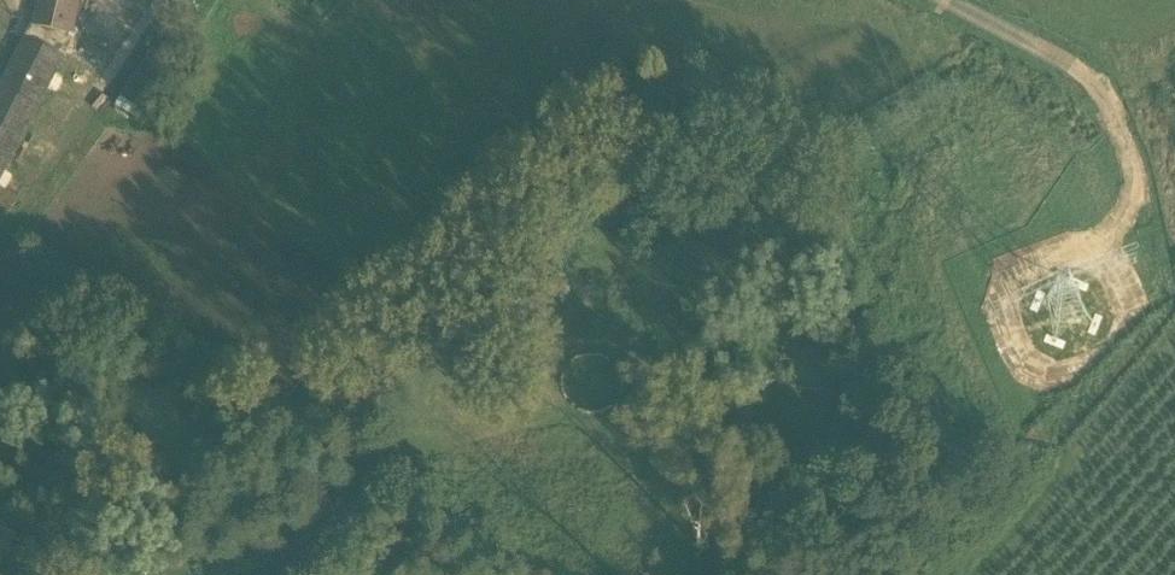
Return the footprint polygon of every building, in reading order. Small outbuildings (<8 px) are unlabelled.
[(37,21),(73,28),(80,0),(41,0),(37,21)] [(120,96),(131,103),(148,115),(192,49),(164,31),(120,96)] [(0,88),(0,186),(48,93),(47,92),(64,56),(28,35),(0,88)] [(8,294),(0,288),(0,304),(8,294)]
